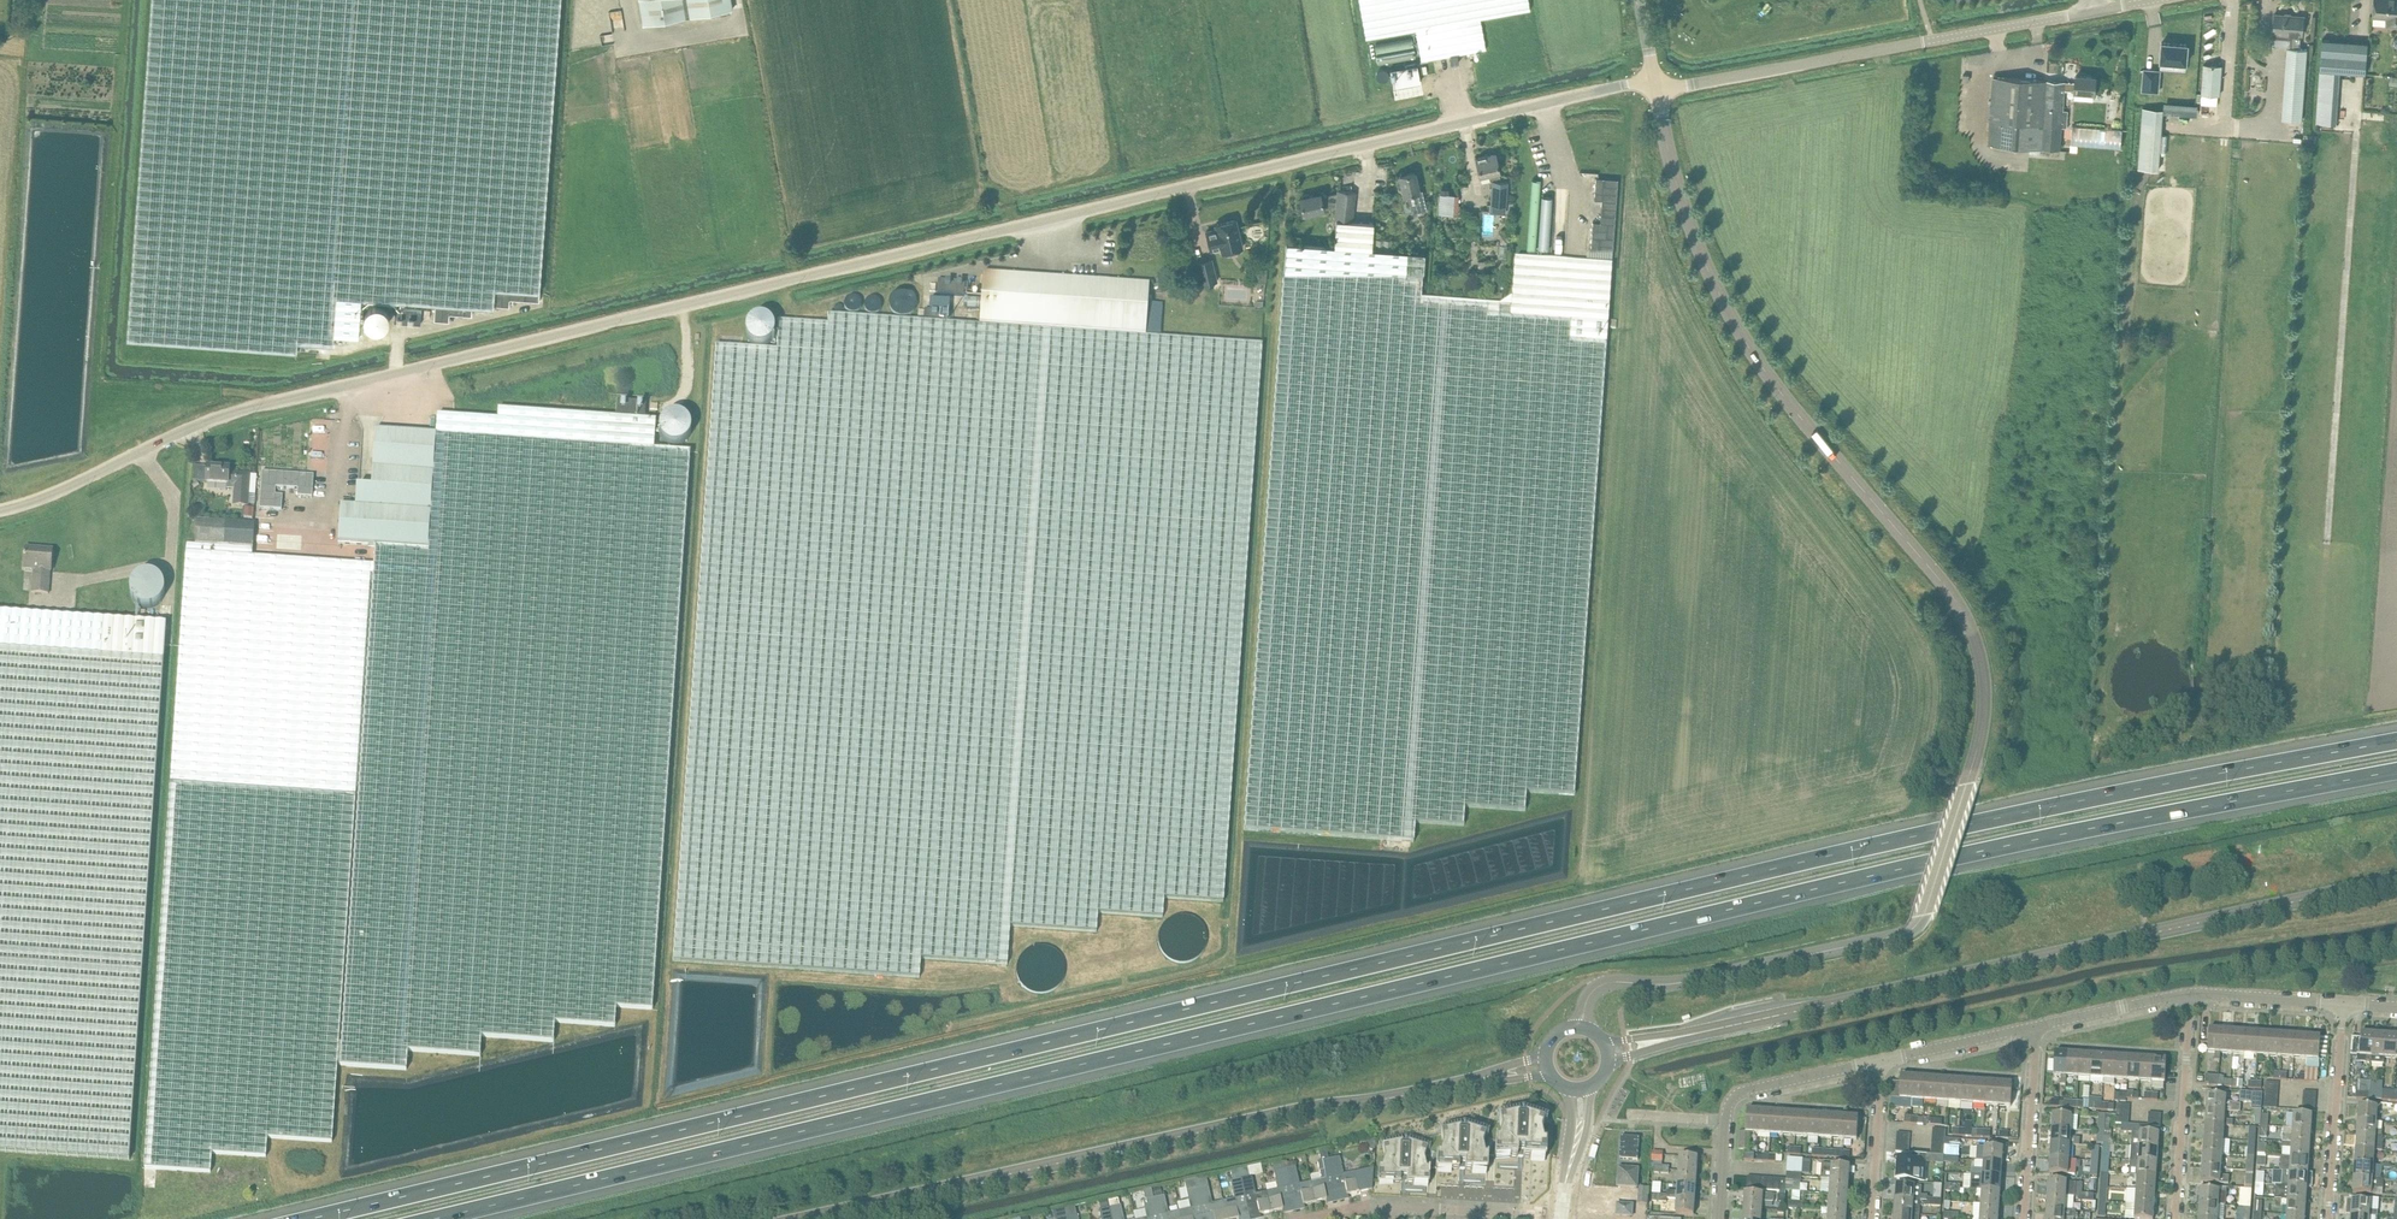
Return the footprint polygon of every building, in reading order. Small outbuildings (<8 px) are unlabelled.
[(335,336),(337,298),(361,299),(393,302),(415,0),(153,0),(133,268),(128,340),(297,353),(298,343),(334,345),(335,336)] [(393,302),(493,309),(495,290),(540,293),(561,0),(415,0),(393,302)] [(643,25),(733,10),(731,0),(638,0),(643,25)] [(1528,0),(1359,0),(1366,39),(1415,30),(1421,61),(1471,52),(1485,50),(1480,19),(1530,10),(1528,0)] [(2374,5),(2372,6),(2372,11),(2373,12),(2373,16),(2388,18),(2387,25),(2396,26),(2396,0),(2374,0),(2374,5)] [(2290,48),(2301,49),(2303,17),(2281,16),(2281,15),(2274,14),(2274,23),(2275,23),(2274,33),(2291,34),(2290,48)] [(1379,64),(1417,56),(1413,36),(1374,44),(1379,64)] [(2365,74),(2367,44),(2321,41),(2315,123),(2336,124),(2340,72),(2365,74)] [(2162,42),(2160,61),(2187,63),(2188,44),(2178,43),(2172,42),(2162,42)] [(2301,49),(2290,48),(2287,48),(2283,120),(2303,121),(2307,49),(2301,49)] [(1417,64),(1390,69),(1393,86),(1420,82),(1417,64)] [(2220,95),(2221,78),(2222,66),(2204,64),(2203,76),(2202,93),(2197,93),(2196,102),(2200,102),(2200,104),(2217,105),(2217,94),(2220,95)] [(2158,91),(2160,69),(2143,68),(2142,90),(2158,91)] [(1988,145),(2042,149),(2042,153),(2054,154),(2054,150),(2061,150),(2063,127),(2067,127),(2068,110),(2064,110),(2066,90),(2095,93),(2096,77),(2076,75),(2075,83),(1993,76),(1988,145)] [(2165,112),(2199,113),(2200,103),(2166,102),(2165,112)] [(2143,109),(2138,169),(2159,171),(2159,163),(2149,162),(2152,110),(2143,109)] [(2071,145),(2077,145),(2121,148),(2123,129),(2072,126),(2071,145)] [(1506,205),(1507,193),(1508,181),(1501,181),(1495,154),(1476,158),(1480,176),(1491,173),(1492,180),(1490,204),(1506,205)] [(1926,165),(1917,176),(1925,182),(1931,174),(1934,171),(1926,165)] [(1426,210),(1424,202),(1422,190),(1419,191),(1414,172),(1400,176),(1404,195),(1408,194),(1412,213),(1426,210)] [(1613,255),(1617,180),(1595,179),(1594,201),(1601,202),(1599,231),(1591,231),(1590,253),(1613,255)] [(1338,190),(1338,193),(1336,204),(1334,219),(1337,219),(1352,220),(1356,192),(1338,190)] [(1323,207),(1336,204),(1338,193),(1321,196),(1320,194),(1300,198),(1303,214),(1324,209),(1323,207)] [(1458,215),(1459,196),(1440,194),(1439,214),(1458,215)] [(1550,251),(1552,196),(1542,196),(1539,251),(1550,251)] [(1530,198),(1529,249),(1537,250),(1538,198),(1530,198)] [(1374,223),(1352,220),(1337,219),(1335,245),(1286,242),(1270,489),(1244,827),(1414,841),(1415,823),(1463,826),(1464,807),(1524,811),(1525,792),(1574,795),(1612,266),(1514,259),(1511,307),(1420,300),(1424,251),(1372,248),(1374,223)] [(1217,229),(1206,232),(1211,250),(1221,248),(1222,252),(1242,248),(1235,220),(1216,224),(1217,229)] [(1478,270),(1488,270),(1488,255),(1478,255),(1478,270)] [(1211,259),(1197,263),(1202,284),(1217,281),(1211,259)] [(1255,268),(1254,281),(1266,282),(1267,269),(1255,268)] [(980,324),(1056,330),(1146,336),(1149,284),(983,273),(980,324)] [(938,279),(937,294),(964,296),(965,281),(938,279)] [(918,298),(918,297),(918,295),(917,291),(914,287),(912,284),(909,283),(906,282),(904,282),(901,282),(898,282),(893,285),(890,288),(889,291),(888,293),(887,296),(887,299),(888,302),(889,305),(891,308),(894,310),(896,311),(899,312),(902,313),(905,313),(908,312),(911,311),(913,309),(915,307),(917,304),(918,301),(918,298)] [(540,303),(541,296),(497,292),(496,306),(510,308),(511,300),(540,303)] [(847,306),(857,311),(861,302),(852,297),(847,306)] [(359,338),(361,299),(337,298),(335,336),(359,338)] [(868,298),(867,309),(878,311),(880,299),(868,298)] [(930,305),(929,309),(949,311),(950,301),(930,299),(930,305)] [(378,305),(377,305),(375,305),(374,306),(372,306),(371,307),(369,308),(368,309),(367,310),(366,311),(366,313),(365,314),(365,315),(364,317),(364,319),(364,320),(365,322),(365,323),(366,325),(367,326),(368,327),(370,329),(371,329),(373,330),(374,331),(376,331),(378,331),(379,331),(381,330),(382,330),(384,329),(385,329),(386,327),(387,326),(388,325),(388,324),(389,323),(389,322),(390,321),(390,320),(390,319),(390,318),(390,316),(389,315),(389,313),(388,311),(387,310),(386,309),(385,308),(384,307),(382,306),(380,306),(378,305)] [(422,309),(395,307),(394,322),(421,324),(422,309)] [(435,307),(434,322),(449,323),(449,315),(471,317),(471,310),(435,307)] [(924,319),(949,321),(950,311),(949,311),(929,309),(925,309),(924,319)] [(1006,964),(1009,926),(1056,330),(980,324),(829,314),(828,324),(779,320),(777,349),(717,345),(712,415),(673,960),(784,968),(919,977),(920,958),(1006,964)] [(763,317),(761,317),(759,317),(757,318),(755,318),(753,319),(752,320),(750,321),(750,322),(749,323),(748,325),(747,326),(746,328),(746,330),(746,332),(746,333),(746,335),(747,337),(747,339),(748,340),(750,342),(751,343),(752,344),(754,345),(756,346),(758,347),(760,347),(762,347),(763,347),(765,346),(767,346),(768,345),(770,344),(771,343),(772,341),(774,339),(774,338),(775,337),(775,336),(775,335),(776,334),(776,332),(775,330),(775,328),(774,326),(773,324),(773,323),(772,322),(771,321),(770,320),(769,319),(767,318),(765,318),(763,317)] [(1056,330),(1009,926),(1096,932),(1097,912),(1162,917),(1163,897),(1223,901),(1262,344),(1146,336),(1056,330)] [(437,434),(654,449),(656,420),(498,409),(497,418),(437,415),(436,434),(437,434)] [(690,422),(687,418),(682,414),(677,413),(672,413),(667,415),(663,419),(660,424),(659,429),(660,434),(663,439),(666,442),(671,445),(677,445),(682,444),(686,441),(690,437),(691,432),(692,427),(690,422)] [(437,434),(436,434),(436,435),(376,430),(371,488),(356,487),(356,506),(340,505),(338,543),(375,545),(375,546),(429,549),(437,434)] [(406,1070),(408,1051),(480,1055),(481,1036),(553,1041),(555,1022),(616,1026),(616,1007),(652,1009),(690,451),(654,449),(437,434),(429,549),(375,546),(360,761),(344,1065),(406,1070)] [(249,486),(249,478),(250,474),(229,473),(229,468),(208,467),(207,482),(234,484),(232,504),(247,505),(249,486)] [(261,485),(276,486),(291,488),(292,473),(262,471),(261,485)] [(292,473),(291,488),(298,488),(297,495),(312,497),(314,474),(292,473)] [(276,486),(261,485),(260,508),(282,509),(283,494),(275,494),(276,486)] [(253,547),(254,523),(254,522),(196,519),(195,544),(253,547)] [(186,543),(144,1168),(211,1172),(212,1153),(266,1157),(267,1138),(336,1142),(370,574),(371,563),(325,560),(252,556),(253,547),(195,544),(186,543)] [(25,547),(25,559),(24,569),(34,570),(33,591),(48,592),(50,571),(51,571),(53,549),(25,547)] [(149,573),(147,573),(146,573),(144,574),(142,574),(139,575),(138,576),(136,578),(134,579),(133,581),(132,582),(132,583),(131,585),(131,586),(131,587),(130,588),(130,590),(130,591),(131,593),(131,594),(131,595),(131,596),(132,598),(133,599),(134,600),(135,602),(136,603),(137,604),(139,605),(142,606),(144,607),(146,607),(148,607),(150,607),(152,606),(154,606),(156,605),(158,604),(159,602),(160,601),(161,600),(162,599),(162,598),(163,597),(163,596),(164,595),(164,594),(164,593),(164,590),(164,588),(164,587),(164,586),(163,585),(163,584),(163,583),(162,582),(161,581),(161,580),(160,579),(158,577),(156,576),(155,575),(154,575),(151,574),(149,573)] [(164,660),(167,623),(0,612),(0,648),(164,660)] [(0,648),(0,1150),(129,1159),(164,660),(0,648)] [(2215,1059),(2220,1059),(2222,1029),(2210,1028),(2208,1051),(2215,1052),(2215,1059)] [(2222,1029),(2220,1059),(2221,1052),(2233,1053),(2234,1030),(2222,1029)] [(2233,1053),(2245,1054),(2247,1031),(2234,1030),(2233,1053)] [(2245,1054),(2257,1055),(2259,1032),(2247,1031),(2245,1054)] [(2271,1033),(2259,1032),(2257,1055),(2270,1056),(2271,1033)] [(2372,1062),(2374,1033),(2361,1032),(2360,1055),(2357,1055),(2357,1061),(2365,1062),(2372,1062)] [(2270,1056),(2282,1056),(2284,1034),(2271,1033),(2270,1056)] [(2386,1034),(2374,1033),(2372,1062),(2383,1063),(2384,1057),(2385,1057),(2386,1034)] [(2282,1056),(2294,1057),(2296,1035),(2284,1034),(2282,1056)] [(2385,1057),(2396,1058),(2396,1056),(2396,1035),(2386,1034),(2385,1057)] [(2294,1057),(2307,1058),(2308,1035),(2296,1035),(2294,1057)] [(2321,1036),(2308,1035),(2307,1058),(2319,1059),(2321,1036)] [(2055,1052),(2054,1074),(2061,1075),(2060,1085),(2066,1085),(2067,1075),(2068,1053),(2055,1052)] [(2080,1053),(2068,1053),(2067,1075),(2079,1076),(2080,1053)] [(2079,1076),(2091,1077),(2093,1054),(2080,1053),(2079,1076)] [(2103,1078),(2105,1055),(2093,1054),(2091,1077),(2091,1081),(2103,1082),(2103,1078)] [(2105,1055),(2103,1078),(2116,1078),(2117,1056),(2105,1055)] [(2129,1057),(2117,1056),(2116,1078),(2128,1079),(2129,1057)] [(2142,1057),(2129,1057),(2128,1079),(2140,1080),(2142,1057)] [(2140,1080),(2153,1081),(2154,1058),(2142,1057),(2140,1080)] [(2167,1059),(2154,1058),(2153,1081),(2165,1082),(2167,1059)] [(2306,1068),(2306,1074),(2305,1081),(2317,1082),(2318,1069),(2306,1068)] [(2218,1085),(2219,1075),(2215,1075),(2206,1074),(2205,1083),(2209,1083),(2209,1085),(2218,1085)] [(1912,1108),(1913,1099),(1914,1076),(1902,1075),(1901,1083),(1892,1082),(1891,1097),(1900,1097),(1899,1107),(1912,1108)] [(2218,1085),(2231,1086),(2231,1079),(2225,1079),(2225,1075),(2219,1075),(2218,1085)] [(1914,1076),(1913,1099),(1925,1100),(1927,1077),(1914,1076)] [(1927,1077),(1925,1100),(1937,1100),(1939,1078),(1927,1077)] [(1939,1078),(1937,1100),(1949,1101),(1951,1079),(1939,1078)] [(1962,1102),(1963,1080),(1951,1079),(1949,1101),(1962,1102)] [(2369,1098),(2370,1088),(2370,1080),(2358,1079),(2357,1090),(2357,1098),(2369,1098)] [(1962,1102),(1974,1103),(1976,1080),(1963,1080),(1962,1102)] [(1974,1103),(1986,1104),(1988,1081),(1976,1080),(1974,1103)] [(2370,1080),(2370,1088),(2369,1098),(2375,1099),(2382,1099),(2382,1092),(2382,1089),(2382,1081),(2370,1080)] [(1986,1104),(1998,1105),(2000,1082),(1988,1081),(1986,1104)] [(2013,1083),(2000,1082),(1998,1105),(1998,1110),(2011,1111),(2011,1106),(2013,1083)] [(2394,1100),(2394,1093),(2394,1090),(2382,1089),(2382,1092),(2382,1099),(2394,1100)] [(2240,1090),(2239,1101),(2252,1102),(2253,1091),(2240,1090)] [(2252,1102),(2252,1108),(2255,1109),(2261,1109),(2262,1107),(2263,1095),(2263,1092),(2253,1091),(2252,1102)] [(2207,1109),(2225,1111),(2225,1110),(2240,1111),(2241,1103),(2233,1103),(2233,1102),(2227,1101),(2227,1102),(2226,1102),(2226,1096),(2208,1094),(2207,1109)] [(2108,1102),(2101,1102),(2101,1109),(2108,1109),(2114,1110),(2114,1103),(2108,1102)] [(2359,1105),(2358,1120),(2376,1122),(2377,1106),(2359,1105)] [(2283,1127),(2311,1129),(2312,1114),(2312,1110),(2302,1110),(2283,1108),(2282,1119),(2283,1119),(2282,1127),(2283,1127)] [(1750,1132),(1759,1133),(1760,1110),(1748,1109),(1746,1131),(1740,1131),(1739,1149),(1749,1150),(1750,1132)] [(2206,1123),(2226,1125),(2233,1125),(2233,1119),(2224,1119),(2225,1111),(2207,1109),(2206,1123)] [(1772,1111),(1760,1110),(1759,1133),(1771,1133),(1772,1111)] [(1785,1112),(1772,1111),(1771,1133),(1783,1134),(1785,1112)] [(1783,1134),(1796,1135),(1797,1112),(1785,1112),(1783,1134)] [(1797,1112),(1796,1135),(1808,1136),(1809,1113),(1797,1112)] [(1822,1114),(1809,1113),(1808,1136),(1820,1137),(1822,1114)] [(2098,1113),(2097,1128),(2105,1128),(2106,1113),(2098,1113)] [(2106,1113),(2105,1128),(2104,1143),(2103,1143),(2103,1144),(2111,1144),(2112,1129),(2110,1129),(2110,1114),(2106,1113)] [(1820,1137),(1833,1138),(1834,1115),(1822,1114),(1820,1137)] [(2053,1114),(2052,1129),(2070,1130),(2071,1115),(2065,1115),(2053,1114)] [(2260,1123),(2260,1126),(2267,1126),(2268,1126),(2269,1114),(2261,1114),(2260,1123)] [(1834,1115),(1833,1138),(1844,1138),(1846,1116),(1834,1115)] [(1519,1116),(1499,1120),(1502,1130),(1499,1140),(1496,1140),(1496,1139),(1495,1139),(1495,1155),(1518,1156),(1518,1150),(1524,1150),(1523,1156),(1546,1158),(1547,1141),(1546,1141),(1546,1142),(1544,1142),(1541,1132),(1544,1122),(1525,1116),(1525,1117),(1525,1121),(1519,1121),(1519,1116)] [(1846,1116),(1845,1138),(1856,1139),(1857,1139),(1859,1117),(1846,1116)] [(1911,1116),(1911,1123),(1923,1124),(1924,1117),(1918,1116),(1911,1116)] [(1923,1124),(1936,1125),(1936,1118),(1924,1117),(1923,1124)] [(1965,1127),(1960,1127),(1959,1135),(1972,1135),(1972,1128),(1972,1121),(1966,1120),(1965,1127)] [(2376,1130),(2376,1122),(2358,1120),(2357,1135),(2383,1137),(2383,1136),(2382,1136),(2382,1130),(2376,1130)] [(2151,1132),(2152,1125),(2147,1125),(2129,1123),(2121,1123),(2121,1131),(2132,1131),(2131,1146),(2158,1148),(2160,1133),(2151,1132)] [(2226,1125),(2206,1123),(2205,1138),(2223,1139),(2224,1125),(2226,1125)] [(2260,1127),(2260,1136),(2268,1137),(2268,1126),(2260,1126),(2260,1127)] [(2283,1127),(2282,1142),(2310,1143),(2311,1129),(2283,1127)] [(2105,1128),(2097,1128),(2097,1142),(2103,1143),(2104,1143),(2105,1128)] [(1461,1129),(1441,1133),(1443,1143),(1440,1153),(1438,1153),(1438,1152),(1437,1152),(1436,1168),(1459,1169),(1459,1163),(1465,1163),(1465,1170),(1487,1171),(1488,1154),(1487,1154),(1487,1155),(1485,1155),(1483,1145),(1486,1135),(1467,1129),(1466,1130),(1466,1134),(1461,1134),(1461,1129)] [(2070,1130),(2052,1129),(2051,1143),(2069,1145),(2069,1144),(2079,1145),(2080,1137),(2070,1137),(2070,1130)] [(2383,1137),(2357,1135),(2356,1149),(2374,1150),(2382,1150),(2383,1137)] [(1638,1160),(1640,1137),(1622,1136),(1620,1158),(1638,1160)] [(1945,1137),(1945,1141),(1945,1145),(1960,1147),(1960,1138),(1945,1137)] [(2222,1154),(2223,1139),(2205,1138),(2204,1153),(2222,1154)] [(1425,1158),(1428,1148),(1408,1142),(1408,1147),(1402,1147),(1403,1142),(1402,1142),(1383,1146),(1385,1156),(1382,1166),(1380,1166),(1380,1165),(1379,1165),(1378,1181),(1401,1182),(1401,1176),(1407,1176),(1406,1182),(1429,1183),(1430,1167),(1429,1167),(1429,1168),(1427,1168),(1425,1158)] [(2258,1154),(2266,1155),(2267,1143),(2258,1142),(2258,1154)] [(2310,1143),(2282,1142),(2282,1147),(2291,1148),(2291,1156),(2309,1158),(2310,1143)] [(2069,1145),(2051,1143),(2050,1158),(2068,1159),(2069,1145)] [(2110,1159),(2111,1144),(2103,1144),(2102,1158),(2110,1159)] [(2093,1145),(2091,1161),(2098,1162),(2100,1146),(2093,1145)] [(1984,1146),(1983,1161),(2002,1162),(2003,1147),(1984,1146)] [(2158,1148),(2131,1146),(2130,1160),(2157,1162),(2158,1148)] [(1819,1156),(1831,1156),(1832,1149),(1819,1148),(1819,1156)] [(1311,1181),(1315,1202),(1331,1198),(1329,1192),(1336,1191),(1329,1159),(1326,1149),(1319,1151),(1321,1160),(1318,1161),(1321,1179),(1311,1181)] [(1832,1149),(1831,1156),(1843,1157),(1844,1150),(1832,1149)] [(2373,1164),(2374,1150),(2356,1149),(2355,1163),(2373,1164)] [(1652,1160),(1652,1164),(1656,1164),(1656,1160),(1663,1161),(1663,1152),(1653,1152),(1652,1160)] [(1944,1155),(1931,1154),(1912,1152),(1912,1160),(1899,1159),(1897,1178),(1914,1179),(1926,1180),(1928,1162),(1944,1163),(1944,1161),(1944,1155)] [(1782,1154),(1770,1153),(1769,1161),(1782,1162),(1782,1154)] [(2222,1154),(2204,1153),(2203,1167),(2221,1168),(2222,1154)] [(2265,1166),(2266,1155),(2258,1154),(2257,1165),(2265,1166)] [(1680,1155),(1679,1170),(1697,1171),(1698,1157),(1680,1155)] [(1339,1156),(1329,1159),(1336,1191),(1342,1189),(1343,1195),(1372,1189),(1374,1167),(1343,1174),(1339,1156)] [(2309,1158),(2291,1156),(2284,1156),(2283,1170),(2289,1171),(2308,1172),(2309,1158)] [(1794,1172),(1794,1179),(1801,1180),(1803,1158),(1788,1157),(1787,1172),(1794,1172)] [(2068,1159),(2050,1158),(2049,1172),(2061,1173),(2067,1173),(2068,1159)] [(2102,1158),(2101,1173),(2109,1174),(2110,1159),(2102,1158)] [(1283,1159),(1272,1161),(1275,1171),(1285,1168),(1283,1162),(1283,1159)] [(1812,1172),(1812,1159),(1805,1159),(1804,1172),(1812,1172)] [(2129,1175),(2137,1176),(2156,1177),(2157,1162),(2130,1160),(2129,1175)] [(2001,1176),(2002,1162),(1983,1161),(1983,1168),(1971,1167),(1971,1174),(1982,1175),(2001,1176)] [(2098,1162),(2091,1161),(2090,1175),(2097,1175),(2098,1162)] [(1831,1178),(1849,1180),(1850,1165),(1822,1163),(1821,1178),(1831,1178)] [(2355,1163),(2354,1177),(2383,1179),(2381,1179),(2382,1165),(2373,1164),(2355,1163)] [(1654,1172),(1661,1172),(1662,1165),(1656,1164),(1652,1164),(1651,1168),(1654,1168),(1654,1172)] [(1670,1165),(1662,1165),(1661,1172),(1669,1173),(1670,1165)] [(1293,1167),(1285,1168),(1292,1201),(1298,1199),(1300,1205),(1304,1204),(1315,1202),(1311,1181),(1300,1184),(1296,1166),(1293,1167)] [(1256,1215),(1271,1211),(1267,1191),(1256,1193),(1252,1176),(1250,1176),(1247,1167),(1239,1168),(1248,1210),(1255,1209),(1256,1215)] [(2220,1175),(2221,1168),(2203,1167),(2202,1182),(2220,1183),(2228,1183),(2229,1176),(2220,1175)] [(1227,1218),(1236,1218),(1243,1217),(1242,1212),(1248,1210),(1239,1168),(1230,1170),(1233,1180),(1230,1181),(1234,1198),(1223,1200),(1227,1218)] [(1278,1189),(1267,1191),(1271,1211),(1282,1209),(1287,1208),(1286,1202),(1292,1201),(1285,1168),(1275,1171),(1274,1171),(1278,1189)] [(1637,1187),(1638,1169),(1620,1168),(1618,1186),(1637,1187)] [(1679,1170),(1678,1184),(1696,1185),(1697,1171),(1679,1170)] [(2282,1185),(2307,1186),(2312,1187),(2313,1178),(2308,1178),(2308,1172),(2289,1171),(2283,1170),(2281,1185),(2282,1185)] [(2257,1171),(2256,1183),(2264,1184),(2264,1182),(2266,1182),(2267,1175),(2265,1175),(2265,1172),(2257,1171)] [(1792,1179),(1794,1179),(1794,1172),(1787,1172),(1786,1178),(1787,1178),(1786,1186),(1791,1187),(1792,1179)] [(2108,1187),(2109,1174),(2101,1173),(2100,1187),(2108,1187)] [(1977,1189),(1976,1189),(2000,1191),(2001,1176),(1982,1175),(1982,1181),(1971,1181),(1970,1188),(1977,1189)] [(1195,1178),(1204,1218),(1208,1218),(1211,1218),(1227,1218),(1223,1200),(1212,1203),(1206,1176),(1195,1178)] [(2137,1176),(2136,1189),(2155,1191),(2156,1177),(2137,1176)] [(2383,1188),(2383,1179),(2354,1177),(2353,1192),(2371,1194),(2372,1187),(2383,1188)] [(1179,1210),(1181,1218),(1204,1218),(1195,1178),(1184,1181),(1190,1208),(1179,1210)] [(1830,1193),(1848,1194),(1849,1180),(1831,1178),(1830,1193)] [(2048,1194),(2065,1195),(2066,1180),(2049,1179),(2048,1194)] [(2264,1184),(2256,1183),(2255,1193),(2263,1194),(2264,1184)] [(1667,1194),(1660,1194),(1660,1201),(1667,1201),(1667,1198),(1677,1198),(1695,1200),(1696,1185),(1678,1184),(1678,1192),(1667,1191),(1667,1194)] [(1897,1184),(1896,1198),(1926,1200),(1927,1197),(1927,1195),(1920,1194),(1921,1185),(1897,1184)] [(2282,1199),(2306,1201),(2307,1186),(2282,1185),(2282,1198),(2282,1199)] [(2100,1187),(2099,1201),(2107,1202),(2108,1187),(2100,1187)] [(1139,1218),(1158,1218),(1154,1197),(1153,1197),(1151,1188),(1143,1190),(1145,1199),(1143,1200),(1147,1217),(1139,1218)] [(1160,1188),(1153,1189),(1155,1196),(1162,1195),(1160,1188)] [(1648,1204),(1649,1188),(1640,1188),(1639,1204),(1648,1204)] [(2240,1188),(2240,1198),(2251,1198),(2251,1189),(2245,1188),(2240,1188)] [(1999,1205),(2000,1191),(1976,1189),(1976,1196),(1981,1196),(1980,1203),(1999,1205)] [(2155,1191),(2136,1189),(2135,1204),(2154,1205),(2155,1191)] [(2201,1189),(2200,1203),(2218,1205),(2219,1190),(2201,1189)] [(1786,1191),(1780,1190),(1779,1194),(1778,1193),(1777,1201),(1785,1202),(1786,1191)] [(1796,1201),(1796,1208),(1803,1209),(1804,1201),(1800,1201),(1800,1190),(1792,1190),(1792,1200),(1796,1201)] [(1744,1206),(1762,1208),(1763,1201),(1774,1202),(1774,1193),(1763,1192),(1763,1193),(1745,1192),(1744,1206)] [(1848,1194),(1830,1193),(1829,1207),(1847,1208),(1848,1194)] [(2065,1195),(2048,1194),(2047,1208),(2064,1209),(2065,1195)] [(1179,1210),(1168,1212),(1165,1195),(1154,1197),(1158,1218),(1181,1218),(1179,1210)] [(2352,1209),(2351,1214),(2377,1216),(2378,1210),(2370,1210),(2371,1197),(2355,1196),(2355,1200),(2347,1199),(2347,1208),(2352,1209)] [(1896,1198),(1895,1213),(1919,1214),(1920,1204),(1926,1204),(1926,1203),(1934,1204),(1934,1197),(1927,1197),(1926,1200),(1896,1198)] [(1113,1218),(1124,1218),(1121,1205),(1119,1205),(1117,1198),(1109,1200),(1110,1207),(1113,1218)] [(1695,1200),(1677,1198),(1677,1208),(1669,1208),(1669,1213),(1694,1214),(1695,1200)] [(2305,1215),(2306,1201),(2282,1199),(2281,1205),(2287,1205),(2286,1214),(2305,1215)] [(1792,1208),(1796,1208),(1796,1201),(1792,1200),(1789,1200),(1788,1215),(1792,1215),(1792,1208)] [(2255,1200),(2254,1211),(2262,1212),(2262,1200),(2255,1200)] [(1108,1201),(1099,1203),(1099,1209),(1110,1207),(1108,1201)] [(2106,1216),(2107,1202),(2099,1201),(2098,1216),(2106,1216)] [(1632,1216),(1633,1204),(1618,1203),(1617,1215),(1632,1216)] [(1979,1218),(1997,1218),(1998,1218),(1999,1205),(1980,1203),(1979,1218)] [(2218,1205),(2200,1203),(2199,1218),(2212,1218),(2217,1218),(2218,1205)] [(2154,1205),(2135,1204),(2134,1218),(2142,1218),(2153,1218),(2154,1205)] [(1066,1217),(1067,1218),(1078,1218),(1075,1205),(1064,1207),(1066,1217)] [(1762,1208),(1744,1206),(1743,1218),(1761,1218),(1762,1208)] [(2250,1207),(2243,1206),(2237,1206),(2237,1218),(2249,1218),(2250,1207)] [(1110,1207),(1099,1209),(1101,1218),(1113,1218),(1110,1207)] [(1847,1208),(1829,1207),(1828,1218),(1846,1218),(1847,1208)] [(2064,1209),(2047,1208),(2046,1218),(2064,1218),(2064,1217),(2075,1217),(2075,1210),(2064,1209)] [(1949,1218),(1951,1218),(1951,1211),(1944,1211),(1943,1218),(1949,1218)]
